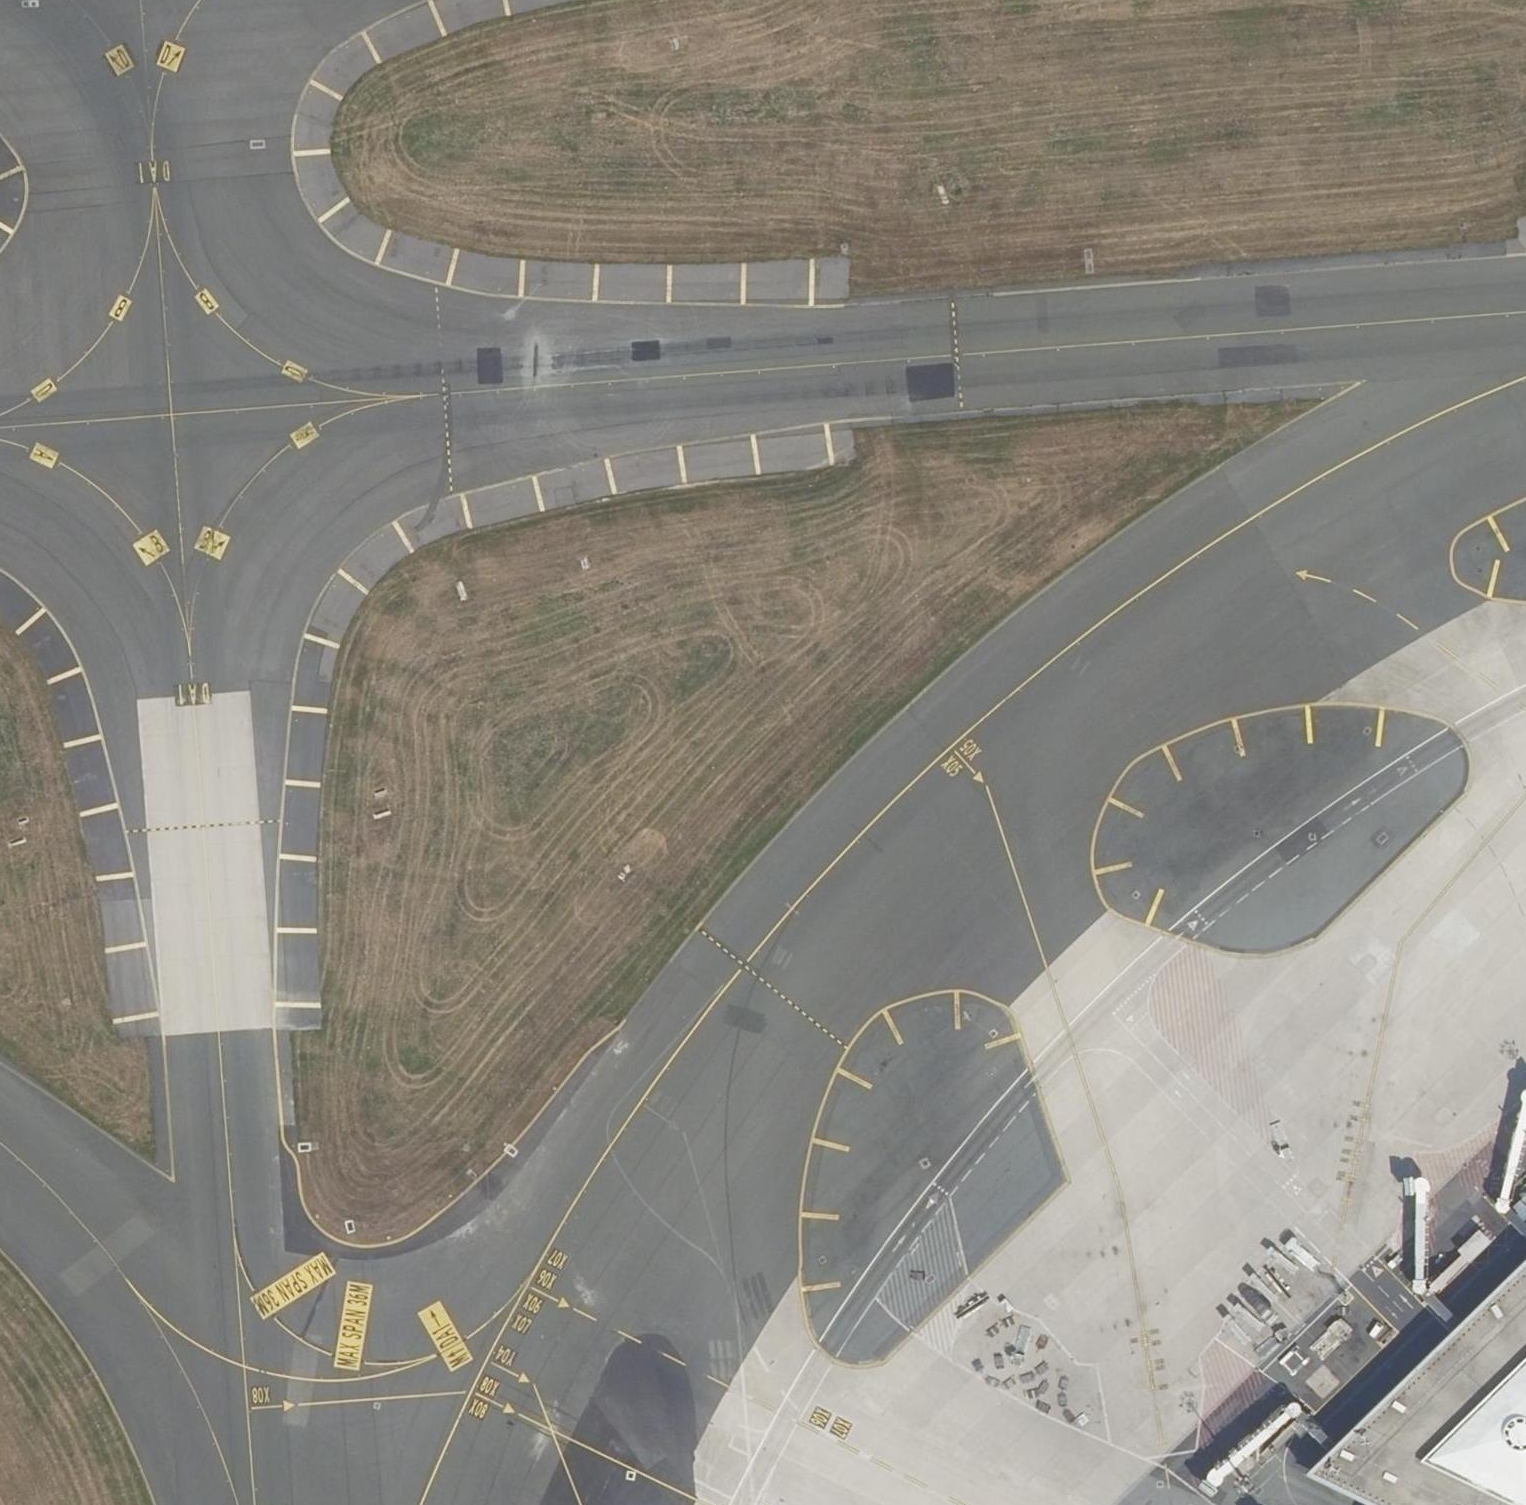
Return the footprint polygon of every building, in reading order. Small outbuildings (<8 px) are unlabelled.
[(1297,1476),(1357,1504),(1525,1504),(1525,1255),(1455,1324),(1330,1444),(1297,1476)]
